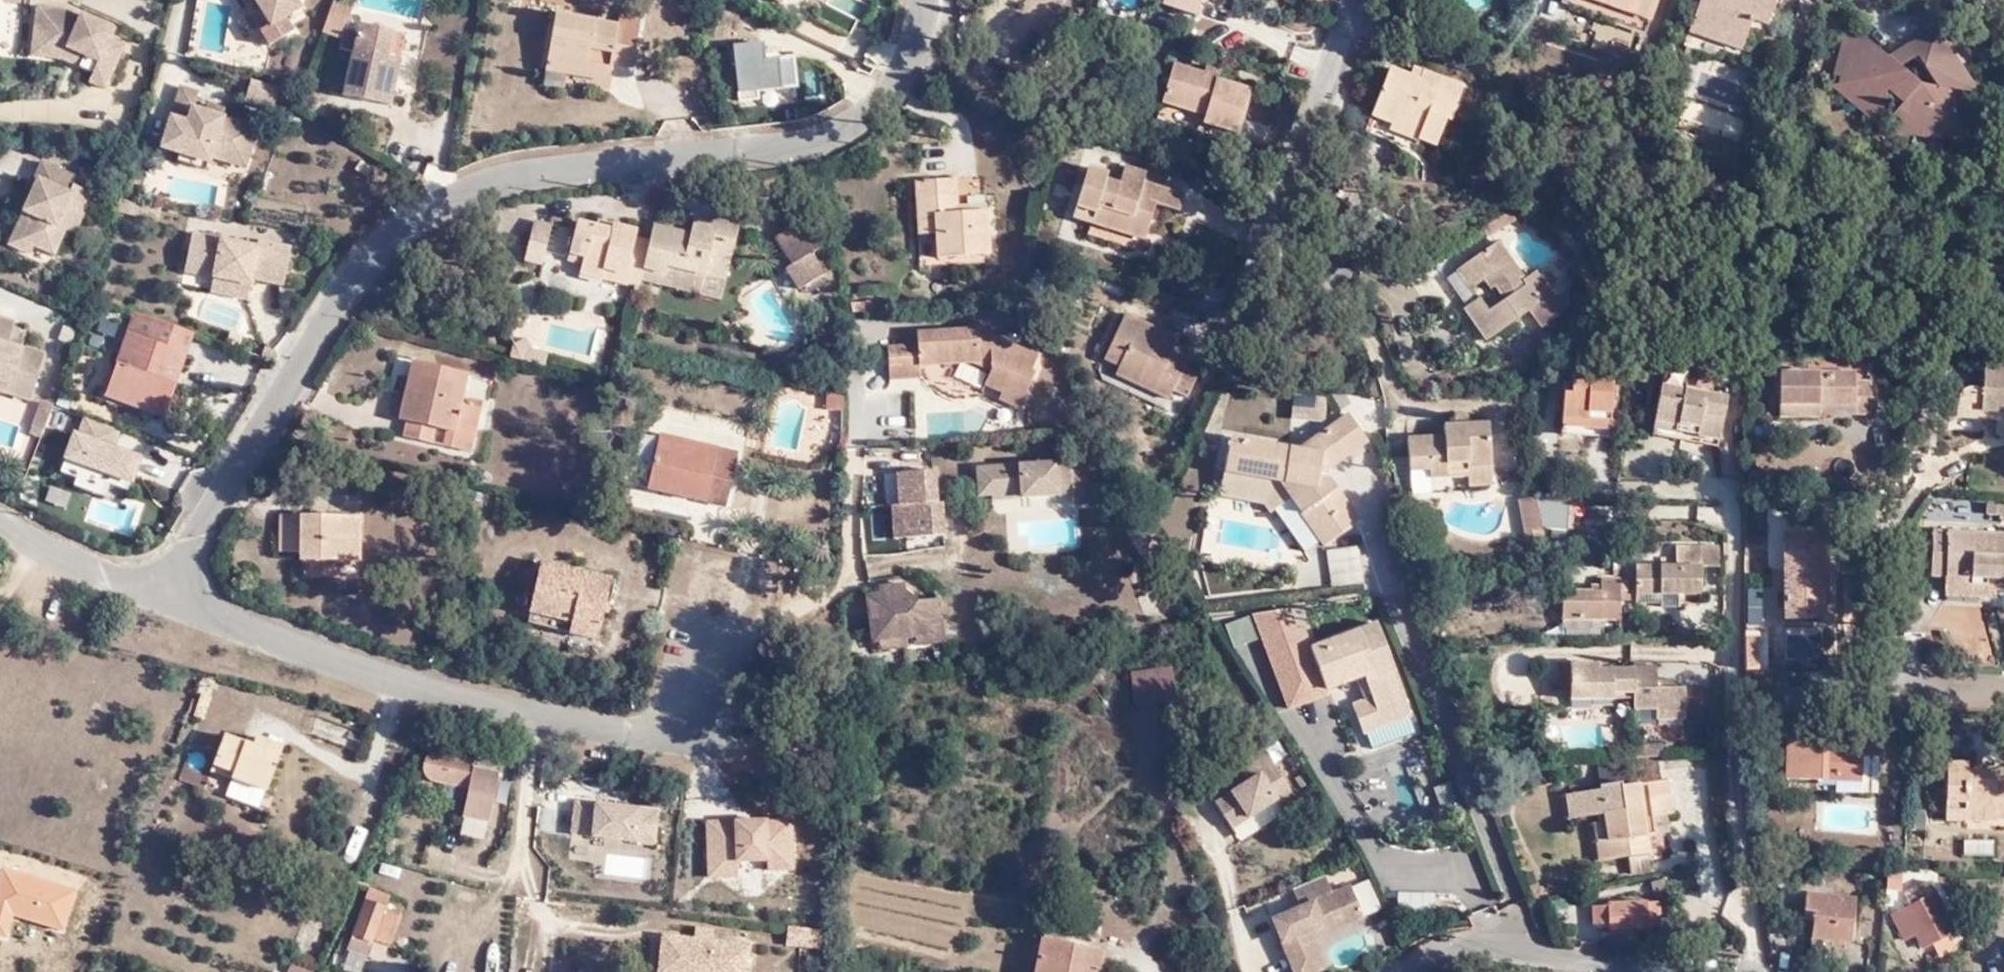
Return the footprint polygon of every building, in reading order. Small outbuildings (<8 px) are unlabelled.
[(249,6),(255,3),(264,20),(254,25),(262,40),(286,28),(279,12),(295,5),(293,0),(246,0),(249,6)] [(1195,16),(1200,0),(1163,0),(1161,7),(1195,16)] [(1325,11),(1331,0),(1303,0),(1325,11)] [(1596,0),(1562,0),(1644,28),(1646,18),(1596,0)] [(1646,18),(1652,0),(1596,0),(1646,18)] [(1716,33),(1737,40),(1746,10),(1763,16),(1769,0),(1693,0),(1689,13),(1721,23),(1716,33)] [(618,3),(614,21),(634,26),(639,9),(618,3)] [(634,26),(614,21),(553,4),(541,51),(602,70),(606,58),(625,62),(634,26)] [(87,50),(83,62),(94,66),(93,77),(108,85),(127,42),(110,34),(115,24),(76,9),(37,6),(36,28),(50,28),(49,43),(71,44),(87,50)] [(1982,85),(1954,40),(1926,58),(1937,77),(1922,74),(1902,57),(1889,46),(1849,12),(1834,66),(1841,67),(1839,74),(1831,76),(1881,118),(1888,80),(1889,80),(1904,94),(1874,129),(1911,127),(1965,135),(1982,85)] [(1686,23),(1716,33),(1721,23),(1689,13),(1686,23)] [(1938,16),(1889,46),(1902,57),(1903,57),(1919,47),(1926,58),(1954,40),(1938,16)] [(376,62),(385,28),(356,20),(339,88),(366,95),(368,84),(385,87),(391,65),(376,62)] [(64,54),(68,56),(71,44),(49,43),(50,28),(36,28),(35,53),(64,54)] [(399,32),(385,28),(376,62),(391,65),(399,32)] [(71,44),(68,56),(83,62),(87,50),(71,44)] [(791,94),(788,45),(763,46),(766,95),(791,94)] [(602,70),(541,51),(538,61),(600,79),(602,70)] [(1205,125),(1223,127),(1242,133),(1255,92),(1220,80),(1217,87),(1208,84),(1211,73),(1177,63),(1165,102),(1207,114),(1205,125)] [(1419,125),(1416,138),(1436,145),(1447,114),(1453,116),(1463,80),(1423,66),(1420,73),(1388,63),(1373,114),(1391,121),(1393,116),(1419,125)] [(282,85),(252,75),(245,99),(275,109),(282,85)] [(177,141),(208,151),(239,160),(249,124),(218,115),(221,105),(202,100),(199,108),(188,105),(192,87),(175,83),(161,142),(176,146),(177,141)] [(1218,140),(1223,127),(1205,125),(1207,114),(1165,102),(1159,121),(1218,140)] [(1389,128),(1416,138),(1419,125),(1393,116),(1391,121),(1389,128)] [(204,163),(208,151),(177,141),(176,146),(173,154),(204,163)] [(24,235),(35,241),(56,250),(68,225),(75,228),(92,190),(75,182),(78,174),(43,158),(36,175),(40,177),(32,192),(41,197),(24,235)] [(1129,167),(1125,182),(1144,188),(1146,183),(1149,174),(1129,167)] [(1144,188),(1125,182),(1123,187),(1107,183),(1110,172),(1092,168),(1077,219),(1097,226),(1146,241),(1158,206),(1183,214),(1188,196),(1146,183),(1144,188)] [(958,182),(916,186),(922,262),(991,259),(987,206),(960,208),(958,182)] [(31,250),(35,241),(24,235),(41,197),(32,192),(31,195),(10,241),(31,250)] [(112,205),(120,207),(123,195),(115,193),(112,205)] [(138,198),(123,195),(120,207),(136,211),(138,198)] [(673,225),(641,219),(638,234),(632,262),(652,265),(653,257),(712,268),(720,233),(710,231),(713,213),(679,206),(673,225)] [(788,209),(761,227),(771,240),(764,243),(787,277),(793,274),(798,282),(812,272),(807,264),(813,260),(800,239),(805,236),(788,209)] [(724,215),(713,213),(710,231),(720,233),(724,215)] [(591,263),(630,271),(632,262),(638,234),(622,231),(623,223),(595,218),(594,225),(559,216),(552,255),(565,258),(563,268),(588,273),(591,263)] [(526,253),(532,224),(514,222),(508,250),(526,253)] [(1146,241),(1097,226),(1093,238),(1142,253),(1146,241)] [(252,240),(243,239),(186,227),(178,262),(227,273),(246,277),(248,271),(278,277),(287,239),(254,233),(252,240)] [(244,231),(243,239),(252,240),(254,233),(244,231)] [(1449,268),(1461,286),(1477,276),(1481,283),(1487,279),(1497,294),(1479,305),(1472,294),(1458,303),(1479,336),(1522,309),(1533,325),(1558,309),(1562,297),(1547,291),(1530,267),(1516,277),(1519,280),(1513,284),(1505,274),(1512,269),(1490,238),(1449,268)] [(524,262),(526,253),(508,250),(505,259),(524,262)] [(588,273),(628,281),(630,271),(591,263),(588,273)] [(246,277),(227,273),(224,288),(242,291),(246,277)] [(187,354),(197,329),(136,307),(105,394),(167,412),(178,382),(166,377),(176,350),(187,354)] [(12,390),(34,396),(48,353),(10,340),(17,320),(0,315),(0,377),(15,382),(12,390)] [(1165,352),(1171,336),(1130,318),(1108,362),(1123,370),(1119,376),(1172,399),(1176,393),(1189,399),(1204,370),(1178,357),(1165,352)] [(501,347),(536,356),(539,341),(522,337),(517,328),(502,335),(501,347)] [(889,349),(890,382),(922,382),(922,369),(981,367),(981,362),(992,362),(992,373),(986,389),(1003,395),(999,405),(1021,414),(1035,380),(1032,378),(1037,362),(989,339),(979,338),(979,331),(959,333),(959,336),(918,335),(919,350),(889,349)] [(1183,342),(1171,336),(1165,352),(1178,357),(1183,342)] [(178,382),(187,354),(176,350),(166,377),(178,382)] [(460,389),(466,365),(411,351),(409,363),(416,365),(402,425),(428,430),(432,416),(446,418),(443,436),(471,443),(479,394),(460,389)] [(1856,397),(1856,410),(1869,410),(1870,375),(1854,373),(1854,366),(1780,364),(1778,411),(1819,413),(1819,407),(1819,396),(1856,397)] [(1986,364),(1985,385),(1960,384),(1957,412),(1981,415),(1982,409),(1998,409),(1997,422),(2003,425),(2003,365),(1986,364)] [(1557,417),(1604,417),(1606,372),(1565,372),(1565,388),(1557,389),(1557,417)] [(1172,399),(1119,376),(1113,387),(1167,413),(1172,399)] [(12,390),(15,382),(0,377),(0,386),(12,390)] [(1693,433),(1717,438),(1726,397),(1660,382),(1652,415),(1694,424),(1693,433)] [(1819,407),(1856,410),(1856,397),(1819,396),(1819,407)] [(1323,399),(1298,399),(1298,422),(1322,422),(1323,399)] [(25,433),(40,440),(52,405),(38,400),(25,433)] [(1456,415),(1472,416),(1472,407),(1458,405),(1456,415)] [(1492,417),(1472,416),(1456,415),(1449,415),(1448,424),(1413,422),(1409,454),(1428,455),(1427,466),(1467,468),(1468,459),(1489,459),(1492,417)] [(1715,446),(1717,438),(1693,433),(1694,424),(1652,415),(1649,431),(1715,446)] [(1603,433),(1604,417),(1557,417),(1557,432),(1603,433)] [(1286,484),(1297,502),(1331,548),(1365,522),(1334,477),(1334,472),(1372,441),(1355,419),(1306,451),(1237,441),(1231,474),(1286,484)] [(655,486),(668,433),(644,427),(632,481),(655,486)] [(55,480),(104,491),(106,483),(129,489),(138,449),(67,432),(55,480)] [(747,451),(668,433),(655,486),(735,506),(747,451)] [(1078,458),(985,464),(987,491),(1000,490),(1028,488),(1028,494),(1080,491),(1081,501),(1103,499),(1101,465),(1079,466),(1078,458)] [(1488,481),(1489,459),(1468,459),(1467,468),(1467,478),(1488,481)] [(913,500),(915,535),(953,532),(951,499),(946,499),(944,467),(904,469),(906,501),(913,500)] [(1227,488),(1297,502),(1286,484),(1231,474),(1227,488)] [(1006,496),(1010,553),(1078,548),(1075,492),(1006,496)] [(1532,493),(1534,498),(1541,529),(1566,528),(1568,494),(1532,493)] [(1531,544),(1544,542),(1541,529),(1534,498),(1515,500),(1521,538),(1529,537),(1531,544)] [(906,501),(900,501),(902,536),(915,535),(913,500),(906,501)] [(1982,501),(1981,512),(1996,512),(1996,520),(2003,520),(2003,502),(1982,501)] [(368,507),(291,508),(291,547),(311,546),(311,557),(369,555),(368,507)] [(1932,526),(1930,567),(1961,568),(1961,579),(1985,580),(1985,571),(2003,572),(2003,528),(1932,526)] [(1824,528),(1782,528),(1783,614),(1824,615),(1824,528)] [(1638,563),(1637,578),(1637,590),(1662,590),(1677,589),(1677,590),(1677,600),(1699,599),(1698,564),(1697,541),(1673,542),(1673,562),(1638,563)] [(1717,541),(1697,541),(1698,564),(1718,564),(1717,541)] [(566,600),(562,615),(589,622),(596,590),(590,589),(592,581),(606,584),(611,563),(537,544),(526,590),(566,600)] [(1621,620),(1620,600),(1618,578),(1618,560),(1610,561),(1611,579),(1598,578),(1598,590),(1562,591),(1563,621),(1621,620)] [(1637,600),(1637,590),(1637,578),(1618,578),(1620,600),(1637,600)] [(912,636),(923,634),(948,632),(942,596),(913,599),(911,584),(883,587),(883,593),(881,593),(884,615),(874,618),(878,640),(885,639),(912,636)] [(523,605),(562,615),(566,600),(526,590),(523,605)] [(1661,600),(1662,590),(1637,590),(1637,600),(1661,600)] [(884,615),(881,593),(871,595),(874,618),(884,615)] [(1747,647),(1747,610),(1739,611),(1740,647),(1747,647)] [(1757,610),(1747,610),(1747,647),(1757,647),(1757,610)] [(1225,623),(1232,648),(1257,641),(1250,616),(1225,623)] [(924,643),(949,640),(948,632),(923,634),(924,643)] [(1362,634),(1313,653),(1315,660),(1276,676),(1292,713),(1331,697),(1330,691),(1367,677),(1374,698),(1355,706),(1367,735),(1413,715),(1392,656),(1372,663),(1362,634)] [(913,645),(912,636),(885,639),(886,648),(913,645)] [(1165,661),(1127,667),(1130,696),(1171,691),(1165,661)] [(1634,695),(1635,670),(1603,669),(1604,661),(1573,662),(1573,681),(1573,694),(1634,695)] [(1651,665),(1635,665),(1635,670),(1634,695),(1634,706),(1658,706),(1658,716),(1703,716),(1704,685),(1659,685),(1659,673),(1651,673),(1651,665)] [(1560,705),(1634,706),(1634,695),(1573,694),(1573,681),(1561,681),(1560,705)] [(1359,775),(1388,833),(1452,801),(1410,717),(1366,739),(1379,765),(1359,775)] [(1874,734),(1858,734),(1857,743),(1823,743),(1823,733),(1785,732),(1784,773),(1832,774),(1848,775),(1857,765),(1874,765),(1874,734)] [(1857,743),(1858,734),(1823,733),(1823,743),(1857,743)] [(249,744),(222,734),(214,761),(231,766),(228,775),(267,787),(281,745),(253,737),(249,744)] [(480,753),(451,747),(446,746),(441,746),(437,747),(434,748),(431,751),(429,754),(427,762),(427,765),(428,767),(429,770),(432,773),(435,776),(470,783),(472,783),(467,812),(494,817),(504,766),(479,761),(480,753)] [(1293,798),(1259,747),(1234,764),(1246,779),(1210,802),(1225,826),(1269,800),(1274,810),(1293,798)] [(1608,760),(1649,760),(1649,750),(1608,750),(1608,760)] [(1608,760),(1595,761),(1596,782),(1618,780),(1618,784),(1656,779),(1655,760),(1649,760),(1608,760)] [(1945,762),(1943,806),(1991,807),(1991,815),(2003,815),(2003,779),(1992,779),(1993,770),(1964,769),(1964,762),(1945,762)] [(1874,788),(1874,765),(1857,765),(1848,775),(1832,774),(1832,785),(1874,788)] [(1667,778),(1656,779),(1618,784),(1618,780),(1596,782),(1597,788),(1565,791),(1567,815),(1601,811),(1604,836),(1593,837),(1595,857),(1623,853),(1645,852),(1648,851),(1643,814),(1654,812),(1672,810),(1667,778)] [(572,796),(566,828),(653,840),(663,806),(572,796)] [(1658,857),(1654,812),(1643,814),(1648,851),(1645,852),(1645,858),(1658,857)] [(703,817),(704,874),(797,868),(794,818),(703,817)] [(1645,852),(1623,853),(1625,870),(1647,868),(1645,858),(1645,852)] [(1891,894),(1892,869),(1884,869),(1883,894),(1891,894)] [(1318,876),(1286,889),(1293,906),(1265,918),(1288,971),(1309,971),(1316,970),(1302,939),(1299,931),(1319,922),(1324,929),(1356,915),(1343,886),(1326,894),(1318,876)] [(1667,905),(1663,881),(1650,882),(1652,901),(1655,901),(1655,906),(1667,905)] [(1909,907),(1892,915),(1906,940),(1914,935),(1921,947),(1957,928),(1931,885),(1904,898),(1909,907)] [(363,899),(355,918),(358,920),(349,946),(367,953),(372,939),(387,945),(398,914),(383,909),(388,896),(367,889),(363,899)] [(1857,900),(1807,894),(1802,927),(1812,928),(1811,937),(1851,942),(1857,900)] [(1655,926),(1655,906),(1655,901),(1652,901),(1598,900),(1598,907),(1584,908),(1584,923),(1597,924),(1597,926),(1603,926),(1603,938),(1630,939),(1630,925),(1655,926)] [(1302,939),(1324,929),(1319,922),(1299,931),(1302,939)] [(1044,924),(1035,971),(1095,971),(1101,947),(1067,939),(1070,928),(1044,924)] [(653,971),(747,971),(750,940),(656,933),(653,971)] [(285,971),(313,971),(315,967),(291,957),(285,971)]
